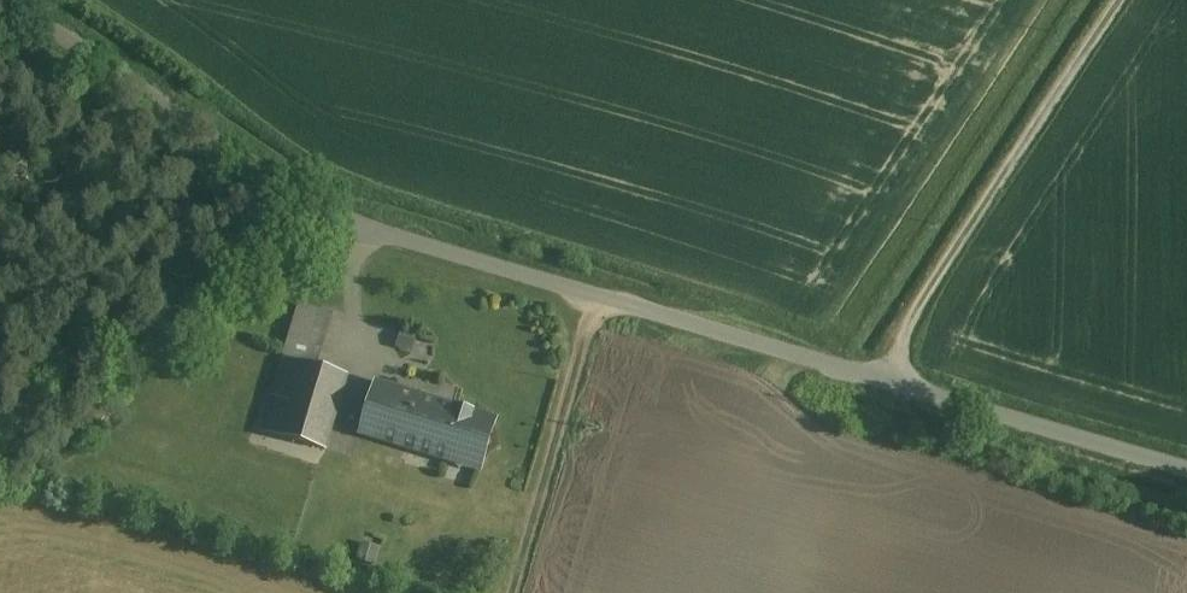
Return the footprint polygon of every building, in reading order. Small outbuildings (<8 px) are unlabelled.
[(329,316),(298,307),(288,339),(319,349),(329,316)] [(319,349),(288,339),(283,357),(313,366),(319,349)] [(313,366),(283,357),(271,396),(274,397),(264,432),(276,436),(323,450),(345,376),(313,366)] [(450,407),(375,384),(360,433),(478,469),(492,421),(450,408),(450,407)] [(359,557),(375,562),(380,546),(365,541),(359,557)]
